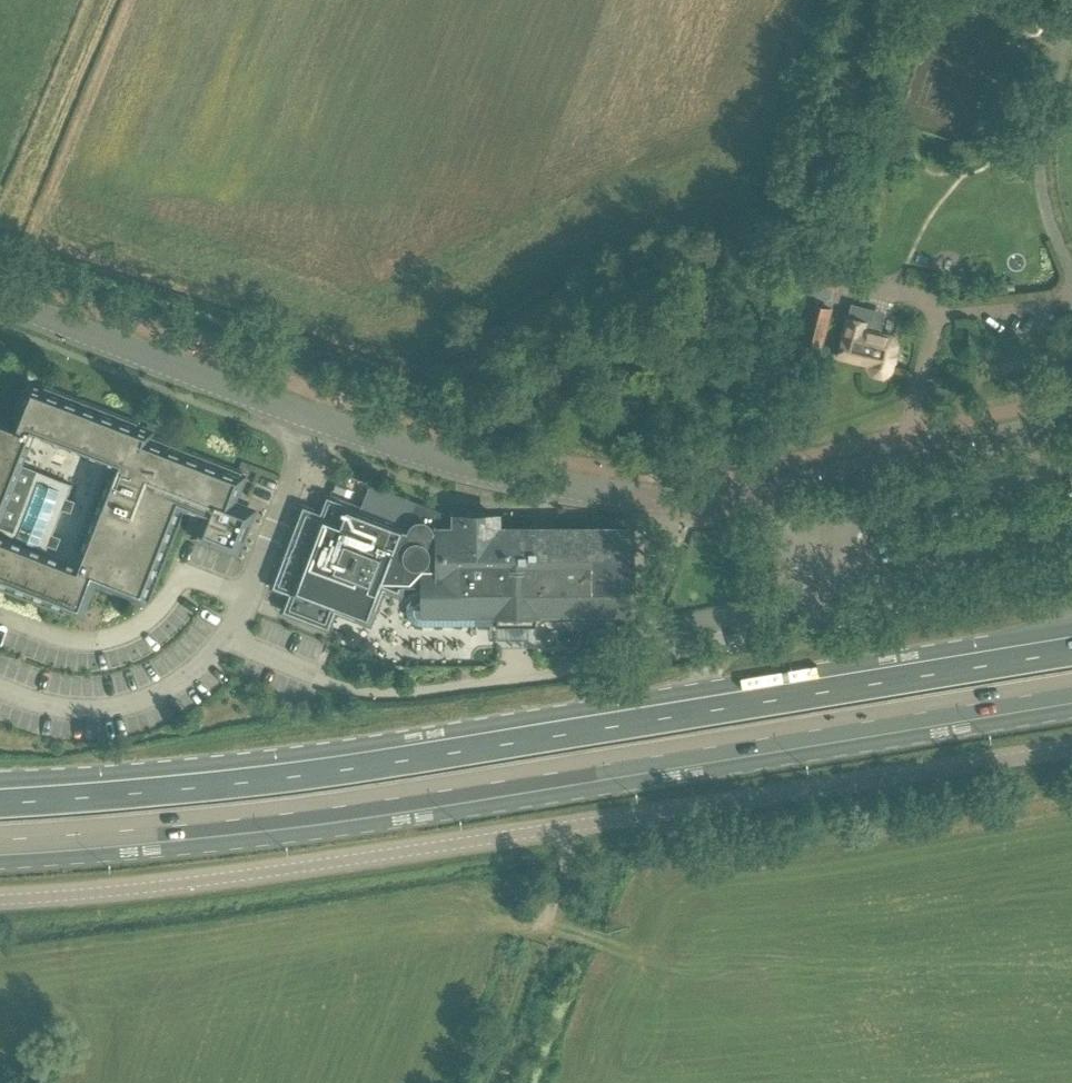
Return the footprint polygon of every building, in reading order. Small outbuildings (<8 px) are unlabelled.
[(808,304),(798,346),(822,352),(832,310),(808,304)] [(899,344),(894,334),(880,330),(883,316),(850,307),(837,357),(867,364),(873,375),(884,378),(892,373),(899,344)] [(64,612),(66,606),(81,612),(92,583),(141,602),(143,598),(149,600),(184,509),(205,517),(197,535),(235,550),(239,540),(243,541),(250,523),(246,522),(250,512),(228,503),(238,479),(242,481),(242,480),(238,478),(240,472),(150,436),(150,435),(135,429),(137,423),(45,387),(43,393),(28,387),(14,423),(0,418),(0,587),(64,612)] [(305,511),(292,547),(277,585),(295,591),(288,609),(326,623),(332,606),(367,619),(381,584),(398,591),(401,583),(422,583),(423,594),(413,597),(406,606),(406,616),(412,623),(421,626),(461,626),(472,622),(476,611),(495,611),(495,613),(497,613),(497,627),(517,626),(536,626),(536,612),(538,612),(538,611),(627,610),(626,582),(630,582),(630,530),(497,530),(497,516),(456,517),(415,501),(405,530),(362,515),(357,528),(344,523),(350,510),(346,509),(340,525),(305,511)] [(350,510),(344,523),(357,528),(362,515),(350,510)]
